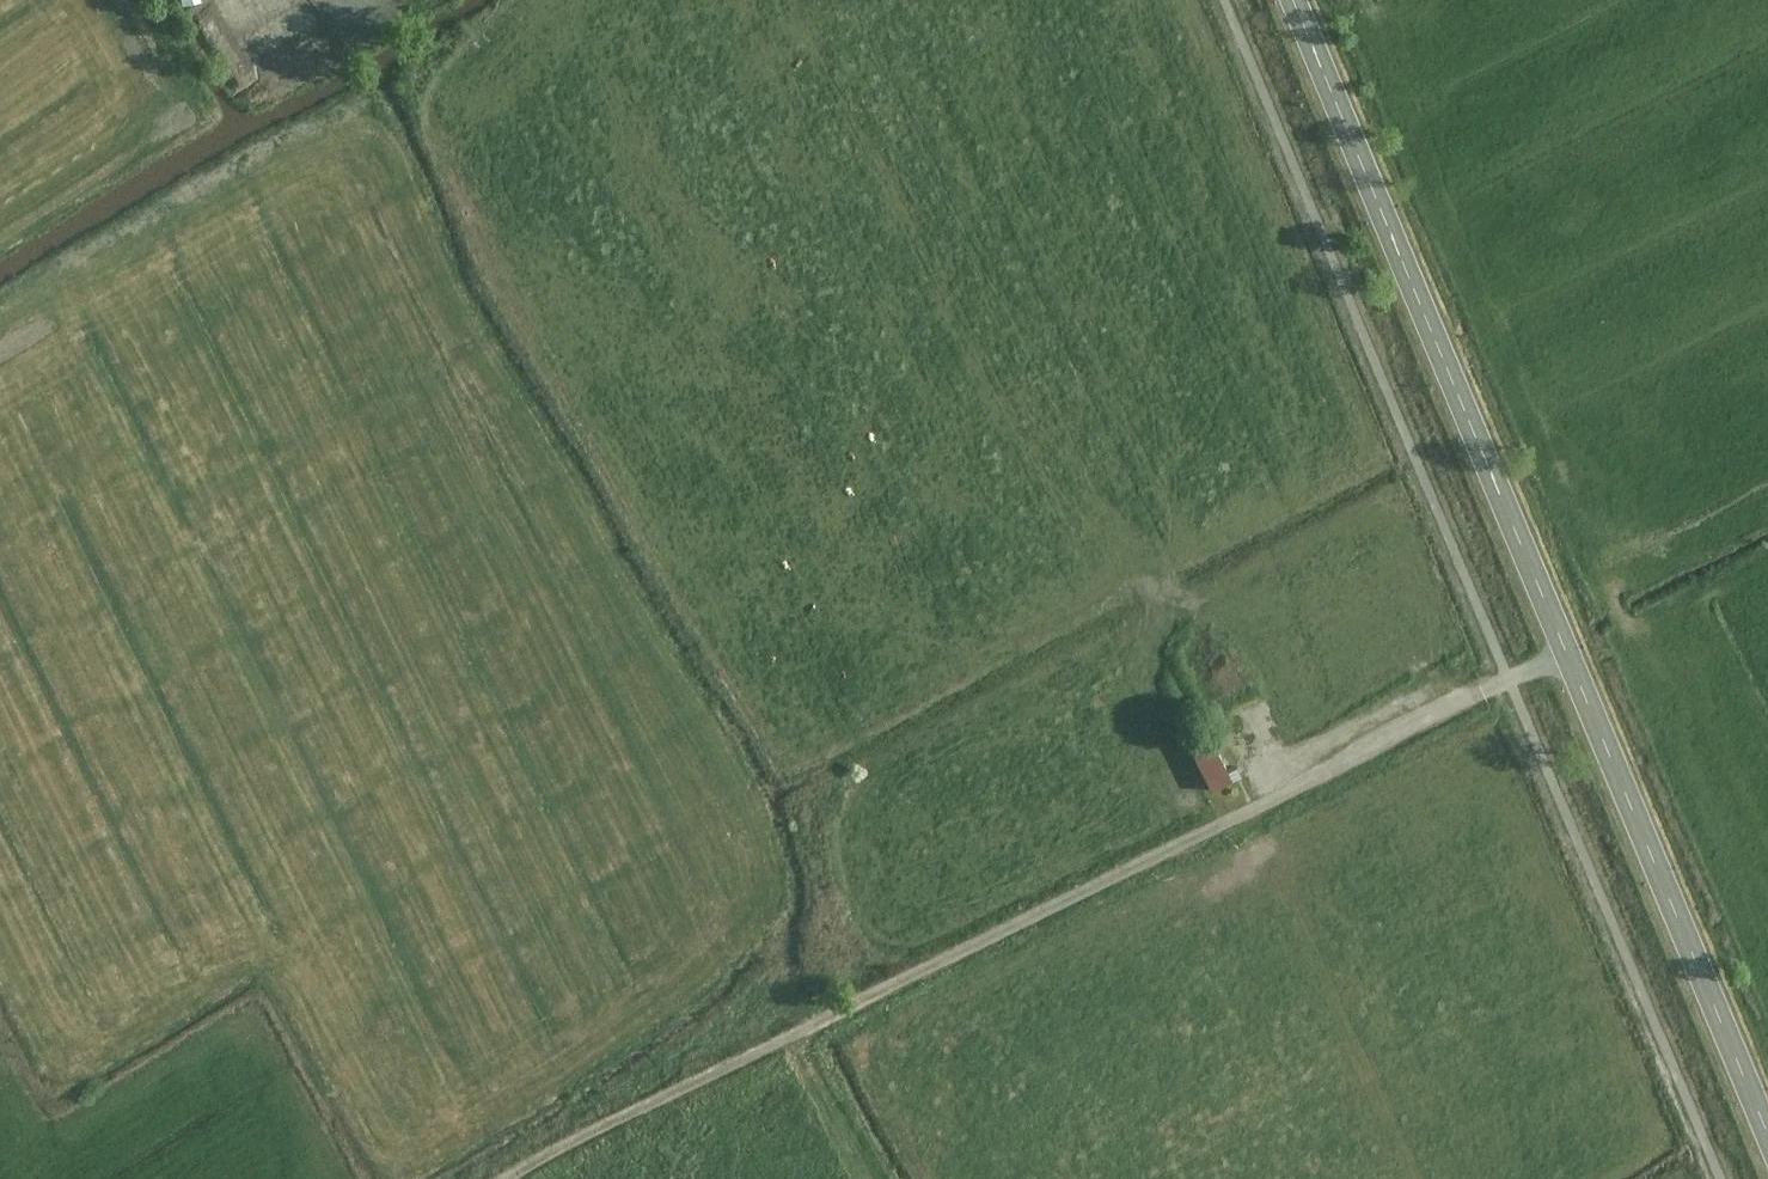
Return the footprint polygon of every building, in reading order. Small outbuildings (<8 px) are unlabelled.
[(1190,748),(1208,788),(1231,778),(1213,737),(1190,748)]
